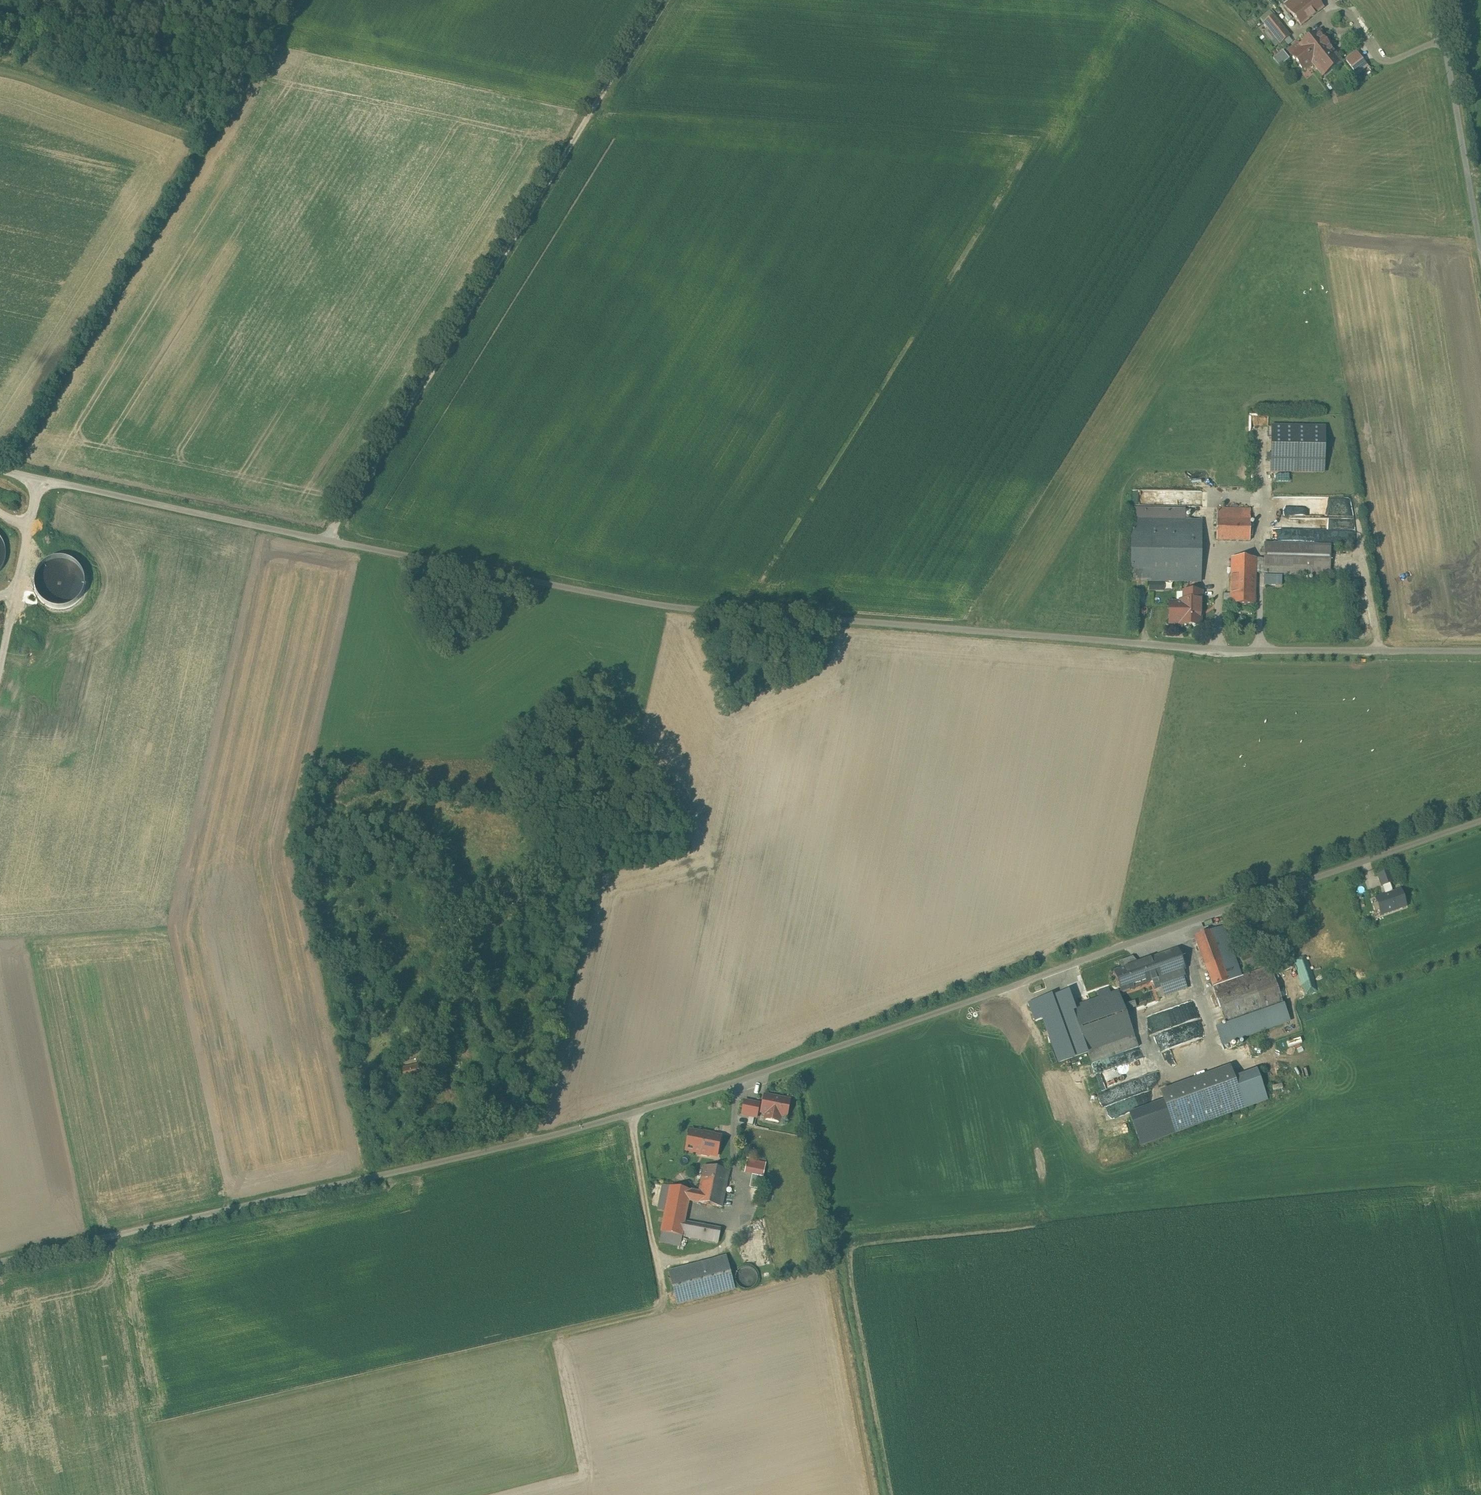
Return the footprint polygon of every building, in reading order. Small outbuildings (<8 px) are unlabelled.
[(1320,5),(1316,0),(1292,0),(1286,5),(1299,21),(1320,5)] [(1287,34),(1273,16),(1264,23),(1278,41),(1287,34)] [(1322,77),(1341,62),(1317,31),(1297,46),(1300,50),(1293,56),(1303,68),(1310,62),(1322,77)] [(1266,46),(1270,51),(1278,45),(1274,41),(1266,46)] [(1285,50),(1274,58),(1281,67),(1292,58),(1285,50)] [(1368,67),(1356,52),(1345,60),(1357,75),(1368,67)] [(1324,433),(1271,432),(1271,476),(1324,476),(1324,433)] [(1210,528),(1248,527),(1247,500),(1210,500),(1210,528)] [(1197,504),(1129,506),(1131,580),(1199,578),(1197,504)] [(14,549),(0,537),(0,565),(14,549)] [(1263,559),(1263,574),(1328,573),(1328,537),(1263,538),(1263,559)] [(1226,559),(1226,602),(1251,602),(1251,574),(1251,559),(1226,559)] [(1251,559),(1251,574),(1263,574),(1263,559),(1251,559)] [(1189,626),(1200,626),(1200,603),(1202,603),(1202,592),(1184,592),(1184,602),(1180,602),(1180,603),(1170,603),(1169,623),(1180,623),(1180,624),(1189,625),(1189,626)] [(1393,869),(1380,873),(1383,886),(1397,882),(1393,869)] [(1400,890),(1375,898),(1381,915),(1406,906),(1400,890)] [(1220,923),(1191,934),(1211,985),(1240,974),(1220,923)] [(1108,966),(1116,987),(1118,991),(1150,979),(1153,987),(1185,975),(1172,942),(1108,966)] [(1240,974),(1211,985),(1226,1024),(1280,1003),(1265,964),(1240,974)] [(1084,1054),(1135,1034),(1118,991),(1116,987),(1066,1006),(1084,1054)] [(1158,1048),(1205,1035),(1203,1025),(1201,1019),(1154,1032),(1158,1048)] [(1151,1083),(1167,1125),(1240,1097),(1223,1055),(1151,1083)] [(405,1078),(422,1077),(421,1064),(404,1065),(405,1078)] [(791,1100),(763,1094),(761,1105),(760,1113),(766,1114),(765,1122),(781,1125),(782,1119),(787,1121),(791,1100)] [(761,1105),(744,1101),(741,1118),(758,1122),(761,1105)] [(690,1131),(686,1151),(717,1157),(721,1137),(690,1131)] [(763,1188),(768,1160),(748,1157),(746,1172),(753,1173),(751,1186),(763,1188)] [(722,1207),(729,1171),(704,1166),(699,1192),(691,1190),(689,1201),(722,1207)] [(662,1232),(682,1236),(689,1201),(691,1190),(670,1186),(662,1232)] [(670,1265),(682,1305),(739,1290),(728,1249),(670,1265)] [(756,1281),(755,1266),(737,1268),(738,1283),(756,1281)]
